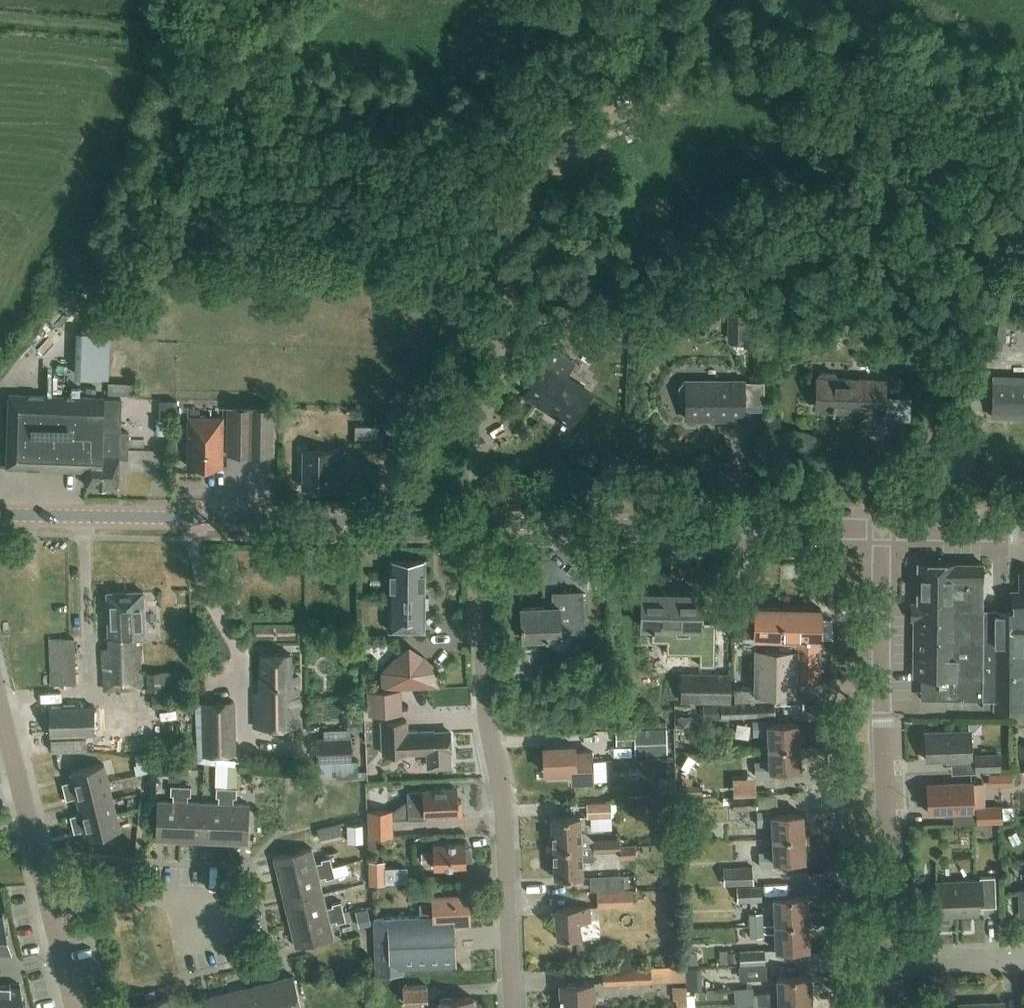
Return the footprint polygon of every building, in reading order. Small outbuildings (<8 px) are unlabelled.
[(548,282),(550,267),(535,266),(534,281),(548,282)] [(1017,327),(1021,305),(994,299),(985,345),(1001,348),(1006,325),(1017,327)] [(51,318),(54,315),(57,311),(49,303),(42,309),(49,315),(51,318)] [(727,314),(727,342),(748,342),(748,314),(727,314)] [(573,420),(592,392),(566,374),(574,362),(554,348),(524,392),(561,418),(560,420),(563,422),(566,416),(573,420)] [(821,371),(816,377),(815,403),(832,404),(831,410),(834,410),(886,412),(887,380),(840,378),(835,372),(821,371)] [(994,376),(993,415),(1023,416),(1023,377),(994,376)] [(730,384),(730,380),(683,380),(679,384),(678,389),(678,397),(679,402),(683,406),(685,406),(685,417),(730,417),(730,410),(743,410),(743,384),(730,384)] [(138,383),(108,382),(107,394),(108,394),(137,395),(138,383)] [(121,398),(105,397),(105,395),(8,393),(5,467),(86,470),(86,486),(119,487),(121,457),(129,456),(129,431),(120,431),(121,398)] [(229,456),(274,456),(273,405),(229,405),(229,431),(229,456)] [(392,429),(400,431),(415,435),(420,414),(405,410),(404,413),(396,411),(392,429)] [(222,466),(223,414),(187,414),(187,465),(222,466)] [(342,488),(342,470),(333,470),(333,449),(302,449),(301,488),(342,488)] [(391,630),(425,631),(426,607),(430,607),(430,597),(426,597),(426,560),(392,559),(391,630)] [(984,607),(984,562),(919,561),(919,601),(914,601),(914,675),(937,675),(937,697),(986,696),(984,607)] [(986,696),(994,696),(994,707),(1023,707),(1023,572),(1021,572),(1021,589),(1013,589),(1013,607),(984,607),(986,696)] [(139,688),(138,634),(143,634),(142,590),(106,591),(107,646),(101,646),(101,667),(103,667),(103,689),(139,688)] [(561,635),(575,635),(575,643),(585,642),(585,634),(583,590),(554,591),(554,606),(522,607),(523,639),(561,637),(561,635)] [(715,664),(716,620),(702,620),(703,593),(642,592),(641,624),(653,624),(653,640),(667,640),(666,663),(715,664)] [(736,689),(736,704),(775,702),(797,701),(798,679),(819,679),(820,638),(821,638),(822,608),(757,606),(756,690),(736,689)] [(436,671),(409,646),(385,673),(386,686),(436,685),(436,671)] [(290,675),(289,652),(261,653),(262,691),(254,691),(254,726),(298,725),(297,675),(290,675)] [(83,681),(83,660),(68,660),(67,681),(83,681)] [(730,701),(731,673),(681,671),(681,699),(730,701)] [(161,672),(150,673),(149,673),(150,691),(163,691),(162,684),(170,683),(169,672),(161,672)] [(390,714),(389,690),(369,690),(370,715),(390,714)] [(235,701),(204,702),(205,732),(198,733),(199,760),(208,760),(208,754),(236,754),(235,701)] [(723,704),(723,717),(775,714),(775,702),(736,704),(723,704)] [(96,734),(95,706),(52,708),(53,735),(96,734)] [(348,728),(362,727),(362,718),(347,718),(348,728)] [(768,746),(800,744),(799,721),(767,723),(767,718),(752,719),(753,734),(767,733),(768,746)] [(382,721),(382,723),(384,753),(412,752),(412,753),(433,752),(433,766),(450,765),(449,749),(452,749),(451,731),(435,732),(435,730),(408,731),(408,720),(382,721)] [(147,734),(147,721),(134,722),(135,734),(147,734)] [(615,744),(634,743),(634,753),(667,752),(666,727),(634,727),(615,729),(615,744)] [(927,732),(928,760),(972,758),(971,730),(927,732)] [(319,778),(320,777),(338,776),(338,780),(352,779),(369,779),(368,771),(360,771),(359,759),(353,760),(352,736),(318,737),(319,778)] [(800,744),(768,746),(768,760),(754,760),(755,774),(770,774),(770,769),(801,768),(800,744)] [(545,771),(572,770),(572,781),(593,780),(592,751),(575,752),(574,745),(544,746),(545,771)] [(973,770),(1001,769),(1000,751),(973,752),(973,770)] [(64,790),(108,779),(103,762),(70,771),(72,780),(62,782),(64,790)] [(1000,772),(1001,785),(1012,785),(1012,772),(1000,772)] [(78,804),(112,796),(108,779),(64,790),(66,799),(76,796),(78,804)] [(928,810),(972,809),(971,780),(927,782),(928,810)] [(680,794),(702,793),(702,783),(680,784),(680,794)] [(180,840),(182,785),(172,785),(172,795),(174,795),(174,801),(158,801),(157,839),(180,840)] [(193,786),(182,785),(180,840),(203,841),(205,802),(190,802),(190,795),(192,795),(193,786)] [(220,803),(205,802),(203,841),(226,842),(228,787),(218,787),(217,796),(220,796),(220,803)] [(228,787),(226,842),(249,843),(251,804),(235,804),(235,797),(238,797),(238,788),(228,787)] [(424,790),(424,791),(409,791),(410,819),(427,818),(427,814),(448,813),(448,818),(464,817),(464,801),(458,801),(457,788),(424,790)] [(759,809),(758,794),(733,795),(733,798),(725,798),(725,805),(734,805),(734,810),(759,809)] [(72,823),(116,812),(112,796),(78,804),(80,811),(70,814),(72,823)] [(833,816),(833,799),(813,799),(813,816),(833,816)] [(586,817),(611,816),(611,800),(586,801),(586,817)] [(975,806),(977,823),(1004,823),(1003,805),(975,806)] [(773,837),(804,835),(802,812),(772,813),(772,809),(757,810),(757,824),(772,823),(773,837)] [(369,835),(391,834),(390,810),(368,811),(369,835)] [(116,812),(72,823),(74,831),(84,829),(86,838),(120,829),(116,812)] [(581,816),(552,818),(554,848),(622,844),(621,838),(595,840),(586,832),(582,832),(581,816)] [(804,835),(773,837),(773,850),(759,851),(759,865),(774,865),(774,860),(805,858),(804,835)] [(466,848),(466,842),(434,844),(434,852),(422,852),(423,861),(434,860),(434,868),(467,866),(467,860),(473,860),(472,848),(466,848)] [(636,858),(635,844),(622,844),(554,848),(555,878),(584,876),(583,861),(596,861),(596,852),(621,851),(621,859),(636,858)] [(279,878),(332,865),(330,856),(321,858),(321,860),(315,862),(311,847),(273,856),(279,878)] [(370,861),(370,883),(384,883),(384,861),(370,861)] [(335,876),(332,865),(279,878),(284,901),(322,892),(319,877),(325,875),(326,878),(335,876)] [(736,885),(753,884),(752,865),(723,866),(724,885),(736,885)] [(932,923),(952,922),(952,913),(977,912),(977,906),(995,906),(994,876),(979,876),(979,880),(935,882),(936,898),(931,898),(932,923)] [(753,884),(736,885),(736,901),(762,900),(760,884),(753,884)] [(598,907),(634,905),(633,889),(598,891),(598,907)] [(290,923),(343,910),(341,900),(340,900),(332,902),(332,905),(326,906),(322,892),(284,901),(290,923)] [(422,904),(422,916),(375,918),(377,975),(407,973),(407,967),(457,965),(455,921),(470,920),(469,893),(433,895),(434,904),(422,904)] [(774,897),(776,923),(809,922),(808,896),(774,897)] [(556,937),(579,936),(578,921),(589,921),(588,905),(554,907),(556,937)] [(343,910),(290,923),(295,946),(333,936),(329,921),(336,920),(336,922),(346,920),(343,910)] [(748,924),(763,923),(762,911),(748,912),(748,924)] [(0,913),(0,952),(13,952),(4,913),(0,913)] [(809,922),(776,923),(777,949),(811,948),(809,922)] [(763,923),(748,924),(749,936),(763,935),(763,923)] [(767,964),(766,948),(741,950),(741,966),(767,964)] [(764,965),(746,966),(746,981),(765,980),(764,965)] [(651,966),(603,968),(604,986),(651,983),(651,966)] [(272,981),(279,1007),(303,1007),(295,976),(272,981)] [(736,1005),(753,1004),(767,1004),(780,1003),(814,1002),(813,976),(779,977),(780,992),(755,993),(754,987),(735,988),(736,1005)] [(594,980),(558,982),(559,1007),(595,1007),(594,980)] [(250,986),(255,1007),(279,1007),(272,981),(250,986)] [(0,984),(0,1007),(26,1007),(20,985),(0,984)] [(403,1000),(427,999),(427,984),(402,985),(403,1000)] [(250,986),(227,992),(231,1007),(255,1007),(250,986)] [(675,1007),(687,1006),(686,991),(686,986),(674,986),(675,1007)] [(227,992),(205,997),(207,1007),(231,1007),(227,992)] [(473,996),(438,998),(438,1007),(473,1007),(473,996)] [(167,997),(147,1002),(148,1007),(170,1007),(167,997)]
